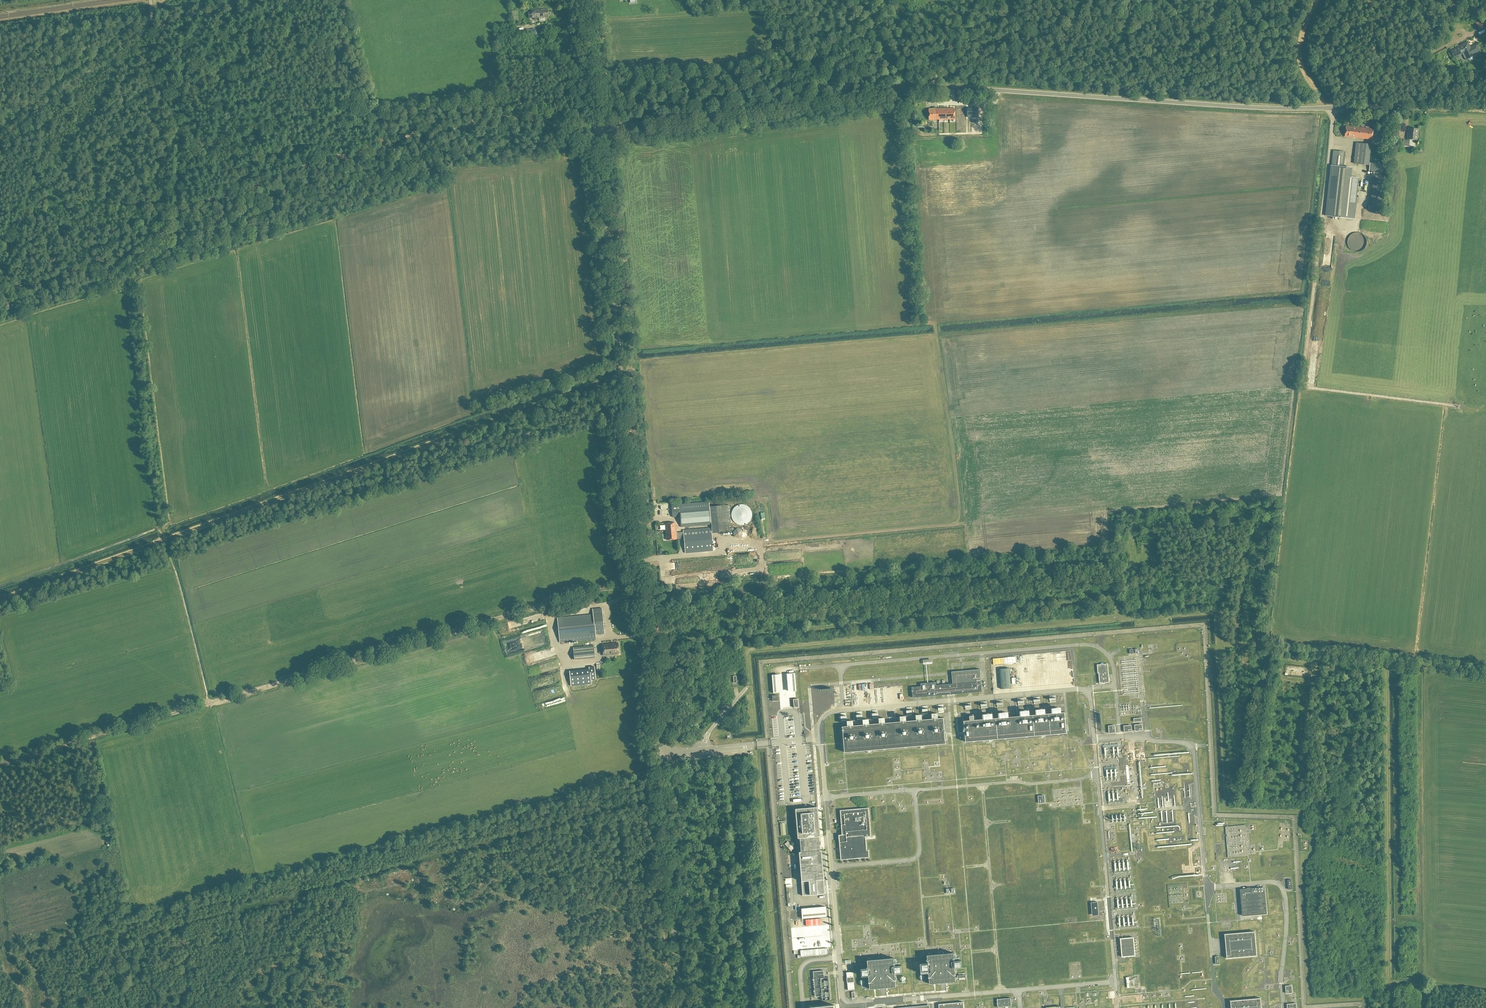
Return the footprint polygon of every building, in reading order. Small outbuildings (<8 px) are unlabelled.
[(548,16),(548,9),(531,10),(531,12),(528,12),(529,18),(536,17),(536,18),(539,17),(539,18),(539,20),(540,21),(544,20),(545,20),(545,18),(544,17),(548,16)] [(1454,57),(1464,52),(1468,61),(1470,61),(1472,60),(1473,58),(1472,56),(1473,56),(1472,54),(1480,50),(1477,44),(1471,47),(1468,41),(1461,45),(1462,46),(1459,47),(1451,51),(1451,52),(1449,53),(1451,55),(1452,55),(1454,57)] [(938,109),(929,109),(929,119),(939,119),(955,119),(955,108),(938,109)] [(1373,129),(1346,126),(1345,136),(1372,139),(1373,129)] [(1408,140),(1403,140),(1402,145),(1409,146),(1410,139),(1417,140),(1419,129),(1409,128),(1408,139),(1408,140)] [(1356,142),(1354,163),(1368,164),(1370,144),(1356,142)] [(1351,167),(1344,166),(1345,151),(1333,150),(1326,215),(1354,218),(1358,177),(1350,176),(1351,167)] [(1386,165),(1370,163),(1369,171),(1385,173),(1386,165)] [(1383,179),(1373,178),(1371,208),(1380,209),(1383,179)] [(1351,234),(1349,236),(1348,238),(1348,240),(1348,244),(1349,247),(1351,250),(1355,251),(1360,251),(1364,249),(1366,245),(1367,242),(1366,238),(1363,235),(1360,233),(1356,232),(1351,234)] [(672,517),(680,516),(681,526),(711,524),(709,502),(671,504),(672,517)] [(746,523),(748,521),(750,519),(751,516),(751,514),(751,511),(749,508),(747,506),(745,505),(742,504),(739,504),(736,505),(734,507),(732,509),(731,512),(731,514),(731,517),(733,520),(735,522),(737,523),(740,524),(743,524),(746,523)] [(709,506),(712,533),(731,531),(729,505),(709,506)] [(676,526),(675,523),(665,523),(667,540),(684,538),(685,553),(713,550),(711,528),(683,530),(683,532),(676,532),(676,528),(677,528),(677,526),(676,526)] [(560,642),(596,639),(595,634),(604,633),(602,608),(592,609),(593,614),(557,618),(560,642)] [(603,655),(619,654),(618,643),(602,644),(603,655)] [(1108,663),(1097,664),(1098,673),(1099,673),(1100,683),(1103,683),(1105,683),(1105,682),(1109,682),(1108,663)] [(912,687),(913,698),(982,691),(980,669),(952,671),(953,683),(936,685),(936,682),(921,683),(921,686),(912,687)] [(1012,669),(1002,670),(1003,691),(1013,690),(1012,669)] [(900,688),(877,689),(877,696),(901,695),(900,688)] [(974,720),(970,720),(964,721),(966,742),(1067,733),(1065,712),(1061,712),(1052,713),(1046,714),(1036,714),(1030,715),(1020,716),(1009,717),(999,718),(993,718),(983,719),(974,720)] [(854,725),(848,726),(842,726),(845,752),(946,743),(944,718),(938,718),(932,719),(922,719),(916,720),(907,721),(901,721),(886,723),(879,723),(870,724),(864,724),(854,725)] [(820,836),(818,806),(795,809),(797,838),(799,838),(800,852),(798,852),(802,896),(825,894),(821,850),(819,850),(818,836),(820,836)] [(842,834),(839,835),(841,860),(869,857),(869,850),(867,850),(866,837),(871,836),(869,808),(840,810),(842,834)] [(1249,846),(1247,826),(1230,827),(1231,833),(1233,833),(1233,837),(1231,837),(1231,840),(1236,839),(1237,843),(1245,843),(1245,846),(1249,846)] [(1118,892),(1134,890),(1132,876),(1117,878),(1118,892)] [(1172,904),(1185,903),(1184,887),(1171,888),(1172,904)] [(1240,889),(1242,916),(1267,914),(1265,887),(1251,888),(1251,887),(1247,888),(1240,889)] [(826,904),(802,906),(803,919),(828,916),(826,904)] [(800,926),(825,923),(829,923),(829,917),(799,920),(800,926)] [(825,930),(803,931),(804,944),(825,943),(825,930)] [(1225,934),(1227,958),(1257,956),(1255,931),(1225,934)] [(1134,937),(1120,938),(1122,957),(1136,956),(1134,937)] [(956,982),(955,968),(954,961),(953,953),(927,955),(928,963),(929,973),(930,984),(956,982)] [(896,987),(895,973),(894,966),(894,958),(867,960),(868,969),(869,975),(870,989),(896,987)] [(921,973),(929,973),(928,963),(920,963),(921,973)] [(822,996),(820,978),(825,977),(824,970),(813,971),(815,997),(822,996)] [(855,990),(854,972),(847,972),(848,990),(855,990)] [(830,1000),(828,977),(825,977),(820,978),(822,996),(822,1000),(830,1000)] [(1011,998),(997,999),(998,1007),(1011,1006),(1011,998)] [(1231,1000),(1231,1007),(1262,1007),(1261,998),(1231,1000)]
